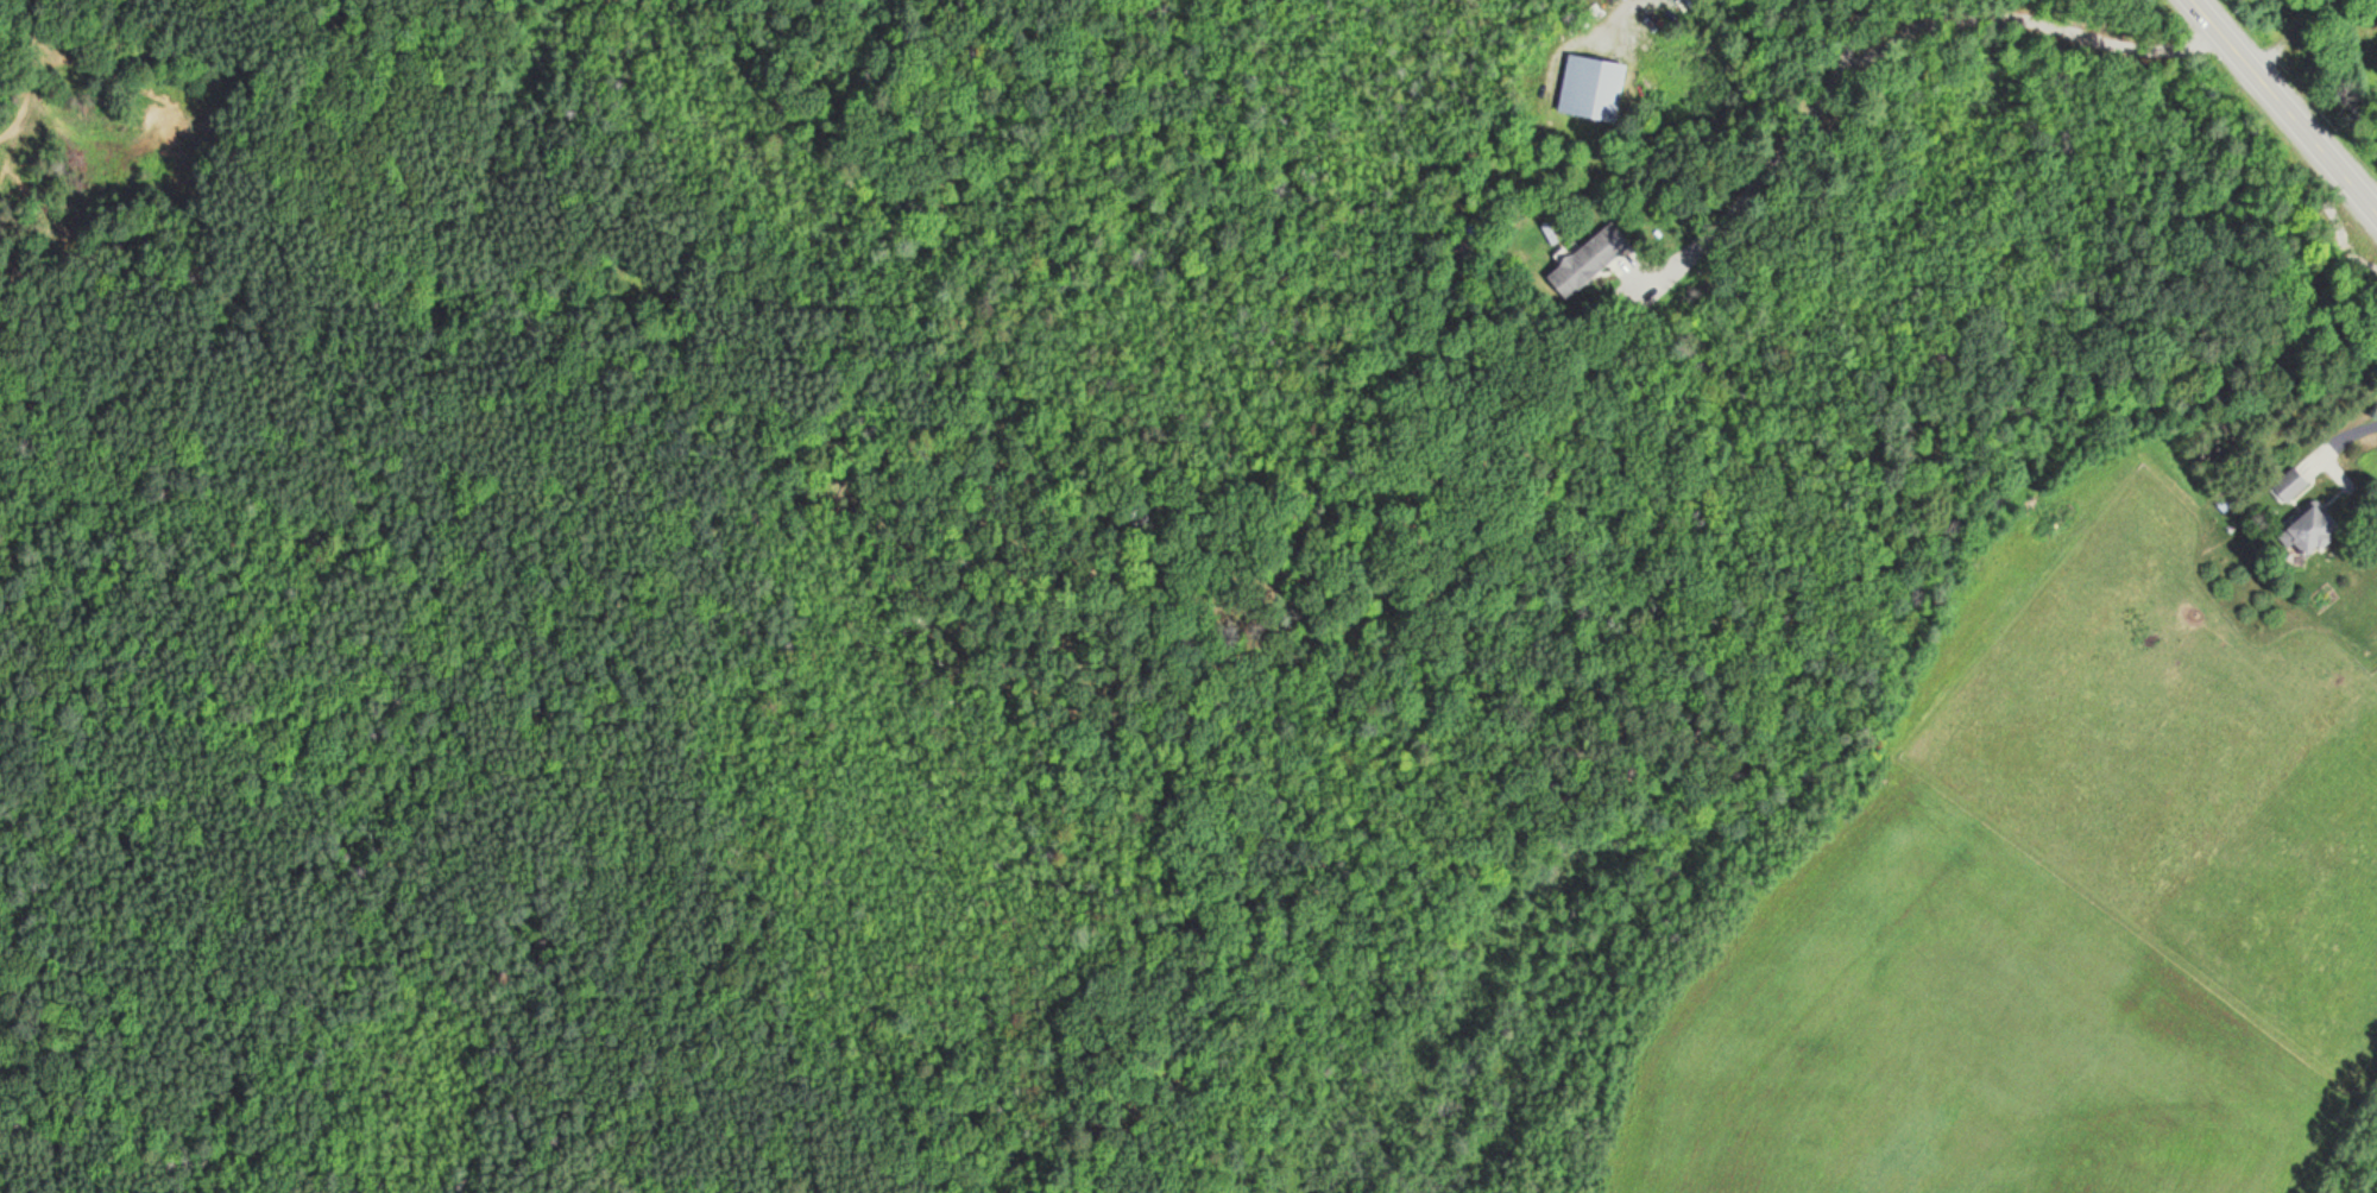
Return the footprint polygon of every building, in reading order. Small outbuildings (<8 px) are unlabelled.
[(1561,39),(1551,95),(1610,106),(1620,50),(1561,39)] [(1631,64),(1640,78),(1653,70),(1645,55),(1631,64)] [(1543,260),(1563,285),(1629,232),(1609,207),(1543,260)] [(2267,487),(2284,506),(2307,485),(2291,466),(2267,487)] [(2299,559),(2331,529),(2308,504),(2276,534),(2299,559)]
